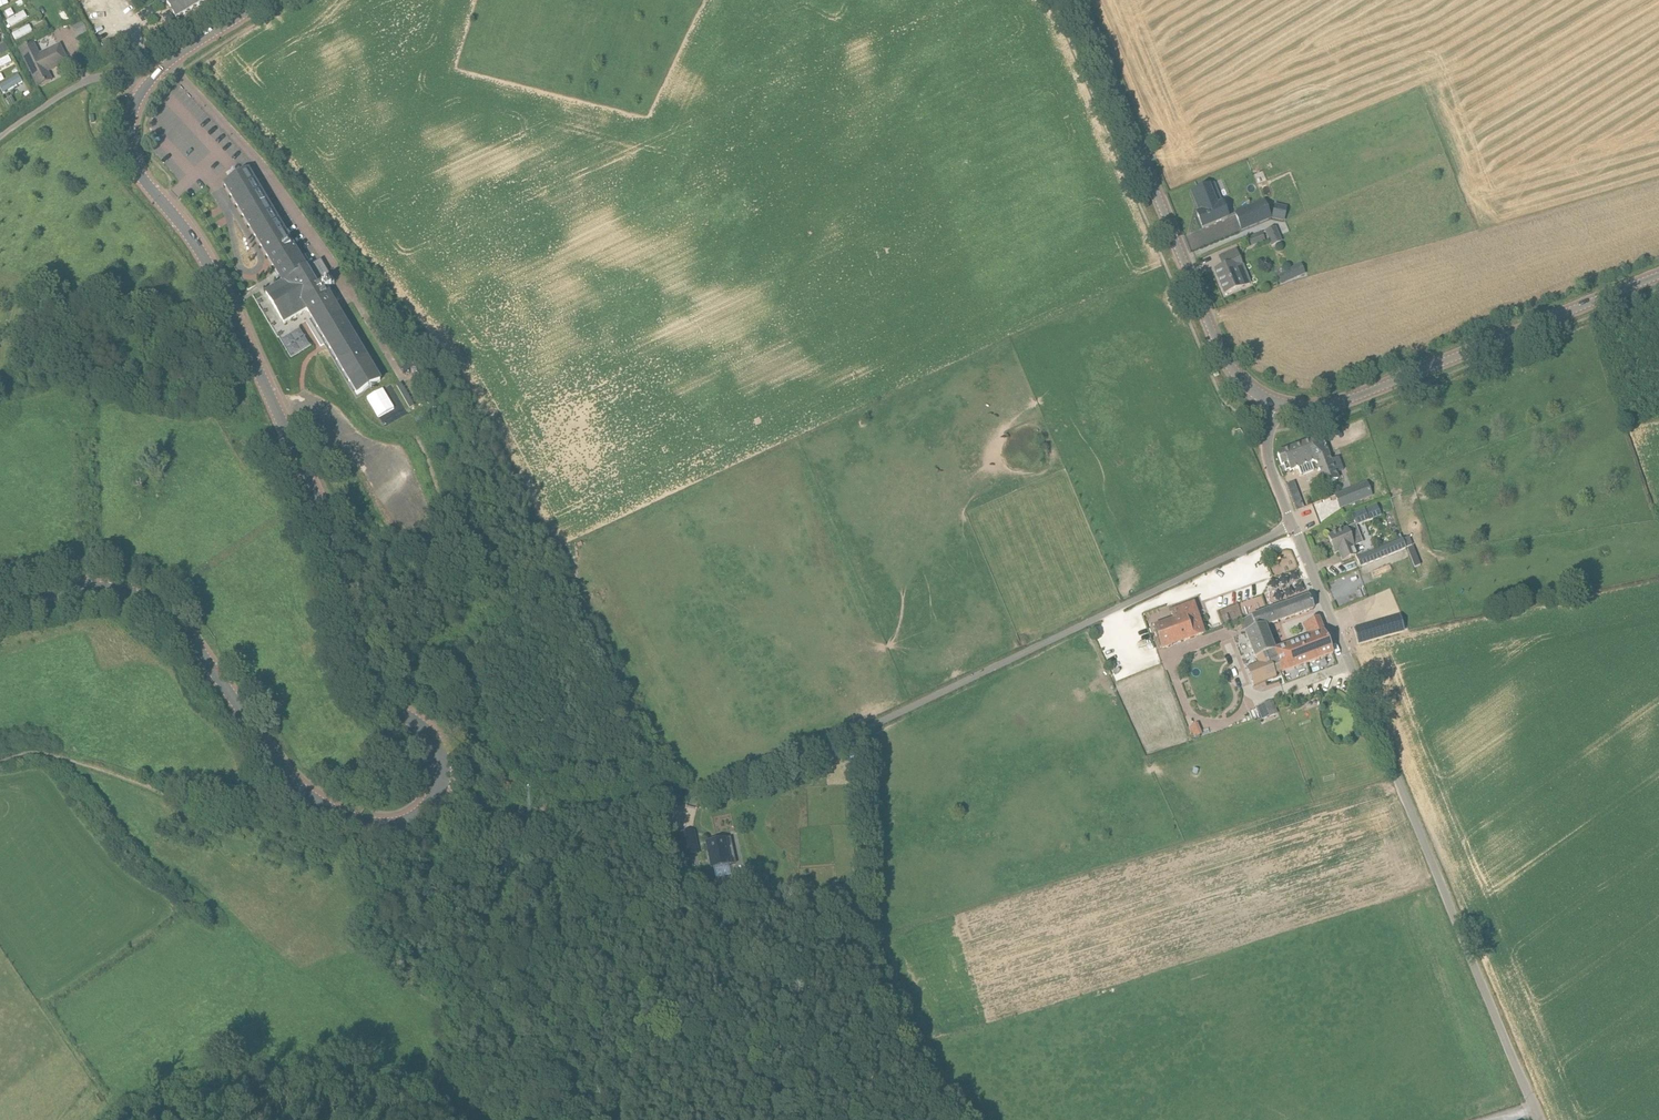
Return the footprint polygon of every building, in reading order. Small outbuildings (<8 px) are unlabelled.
[(208,0),(167,0),(168,2),(167,2),(177,19),(208,0)] [(25,10),(9,19),(13,26),(29,17),(25,10)] [(31,25),(14,33),(17,39),(34,31),(31,25)] [(59,45),(49,50),(40,55),(34,42),(20,49),(38,87),(49,81),(45,73),(54,69),(53,65),(57,63),(57,65),(67,60),(59,45)] [(15,63),(11,55),(0,60),(0,69),(15,63)] [(14,88),(16,91),(27,85),(21,74),(0,85),(5,93),(14,88)] [(321,260),(307,269),(248,171),(225,185),(274,267),(275,267),(277,271),(276,272),(278,275),(280,278),(281,278),(284,282),(266,293),(285,325),(306,312),(359,400),(383,385),(367,358),(367,357),(334,303),(340,300),(328,281),(332,279),(321,260)] [(1222,203),(1217,205),(1209,186),(1192,193),(1200,212),(1196,214),(1202,229),(1228,218),(1222,203)] [(1244,229),(1271,218),(1265,204),(1238,215),(1244,229)] [(1272,219),(1285,221),(1288,206),(1275,204),(1272,219)] [(1272,247),(1282,242),(1276,227),(1265,232),(1272,247)] [(1252,245),(1264,240),(1261,234),(1249,239),(1252,245)] [(1225,294),(1243,287),(1250,284),(1236,251),(1219,257),(1223,267),(1215,270),(1225,294)] [(1306,275),(1301,264),(1290,269),(1291,271),(1278,276),(1282,284),(1286,283),(1306,275)] [(303,329),(282,341),(292,358),(313,346),(303,329)] [(1325,485),(1337,480),(1328,454),(1322,438),(1278,455),(1282,466),(1288,463),(1290,471),(1298,468),(1301,476),(1316,471),(1313,462),(1316,461),(1325,485)] [(1314,491),(1315,483),(1306,482),(1305,490),(1314,491)] [(1351,489),(1356,503),(1372,497),(1371,495),(1366,483),(1365,484),(1351,489)] [(1341,509),(1356,503),(1351,489),(1336,495),(1341,509)] [(1373,519),(1368,508),(1351,515),(1356,527),(1373,519)] [(1352,547),(1363,543),(1355,525),(1328,536),(1335,554),(1339,552),(1342,561),(1356,556),(1352,547)] [(1360,567),(1406,549),(1403,540),(1357,557),(1360,567)] [(1264,627),(1314,608),(1309,597),(1243,620),(1248,632),(1246,633),(1256,658),(1257,658),(1265,678),(1282,671),(1283,673),(1333,654),(1318,618),(1309,622),(1315,636),(1274,651),(1264,627)] [(1162,649),(1204,633),(1193,604),(1171,612),(1174,620),(1154,627),(1162,649)] [(1355,630),(1358,643),(1404,630),(1400,617),(1355,630)] [(1272,700),(1256,706),(1261,719),(1277,713),(1272,700)] [(1190,726),(1194,738),(1204,735),(1200,723),(1190,726)] [(693,840),(688,832),(680,834),(684,852),(695,850),(693,840)] [(729,861),(734,860),(731,846),(726,848),(724,840),(707,843),(711,865),(718,864),(719,871),(730,869),(729,861)] [(841,917),(859,916),(858,901),(841,902),(841,917)]
